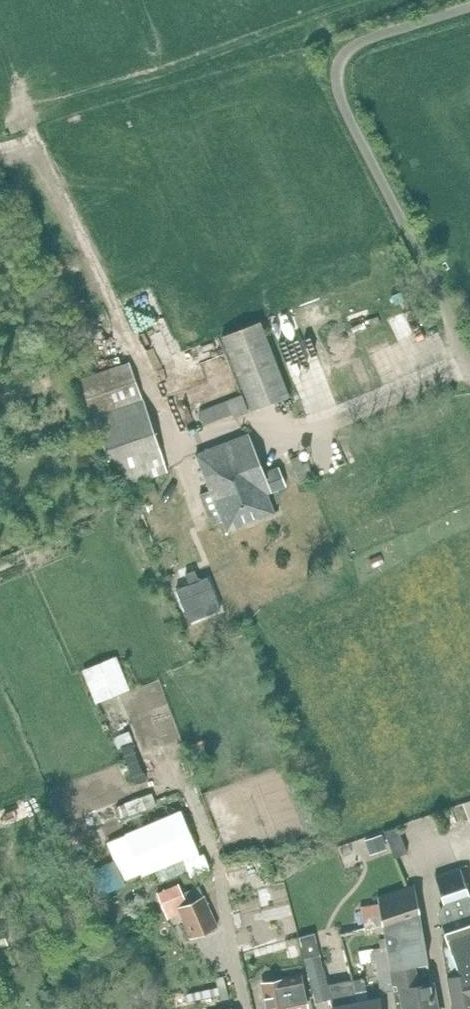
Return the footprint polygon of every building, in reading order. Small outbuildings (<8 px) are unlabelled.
[(411,313),(393,322),(401,338),(419,329),(411,313)] [(251,409),(274,400),(289,395),(259,320),(221,335),(251,409)] [(118,487),(160,472),(166,470),(128,361),(75,379),(88,417),(90,416),(97,438),(101,437),(118,487)] [(233,416),(247,410),(241,394),(198,410),(203,423),(232,412),(233,416)] [(249,433),(196,454),(203,472),(211,490),(200,494),(212,526),(223,522),(227,531),(274,512),(267,493),(271,491),(285,486),(277,467),(264,472),(249,433)] [(129,689),(115,656),(81,669),(95,703),(129,689)] [(105,743),(120,737),(115,727),(101,733),(105,743)] [(131,743),(120,748),(135,784),(146,780),(131,743)] [(196,744),(189,746),(196,766),(203,763),(196,744)] [(151,793),(117,805),(121,817),(155,804),(151,793)] [(179,809),(124,833),(125,834),(106,842),(122,882),(142,874),(142,875),(197,852),(179,809)] [(407,852),(397,826),(384,831),(394,857),(407,852)] [(381,834),(365,840),(368,850),(385,844),(381,834)] [(209,867),(206,861),(203,853),(184,861),(190,875),(209,867)] [(122,884),(110,861),(88,872),(99,896),(122,884)] [(435,877),(446,910),(442,911),(450,937),(446,938),(449,946),(442,947),(452,1004),(453,1008),(469,1008),(469,899),(460,869),(435,877)] [(198,885),(183,891),(179,883),(158,892),(168,917),(181,911),(191,935),(217,924),(204,894),(203,895),(198,885)] [(415,964),(427,962),(414,885),(377,897),(378,902),(382,925),(391,970),(394,990),(401,989),(405,1008),(435,1008),(427,964),(415,966),(415,964)] [(363,928),(382,925),(378,902),(359,906),(363,928)] [(356,1001),(351,980),(328,985),(323,964),(321,964),(313,933),(299,937),(301,946),(315,1002),(331,998),(333,1006),(331,1006),(332,1008),(357,1008),(356,1001)] [(381,991),(393,989),(385,946),(373,948),(381,991)] [(288,1004),(306,1001),(301,975),(282,978),(282,979),(259,983),(264,1007),(266,1006),(267,1008),(289,1008),(288,1004)] [(216,986),(186,993),(188,1001),(218,994),(219,999),(228,997),(224,976),(214,979),(216,986)] [(368,999),(364,978),(351,980),(356,1001),(357,1008),(383,1008),(380,997),(368,999)]
